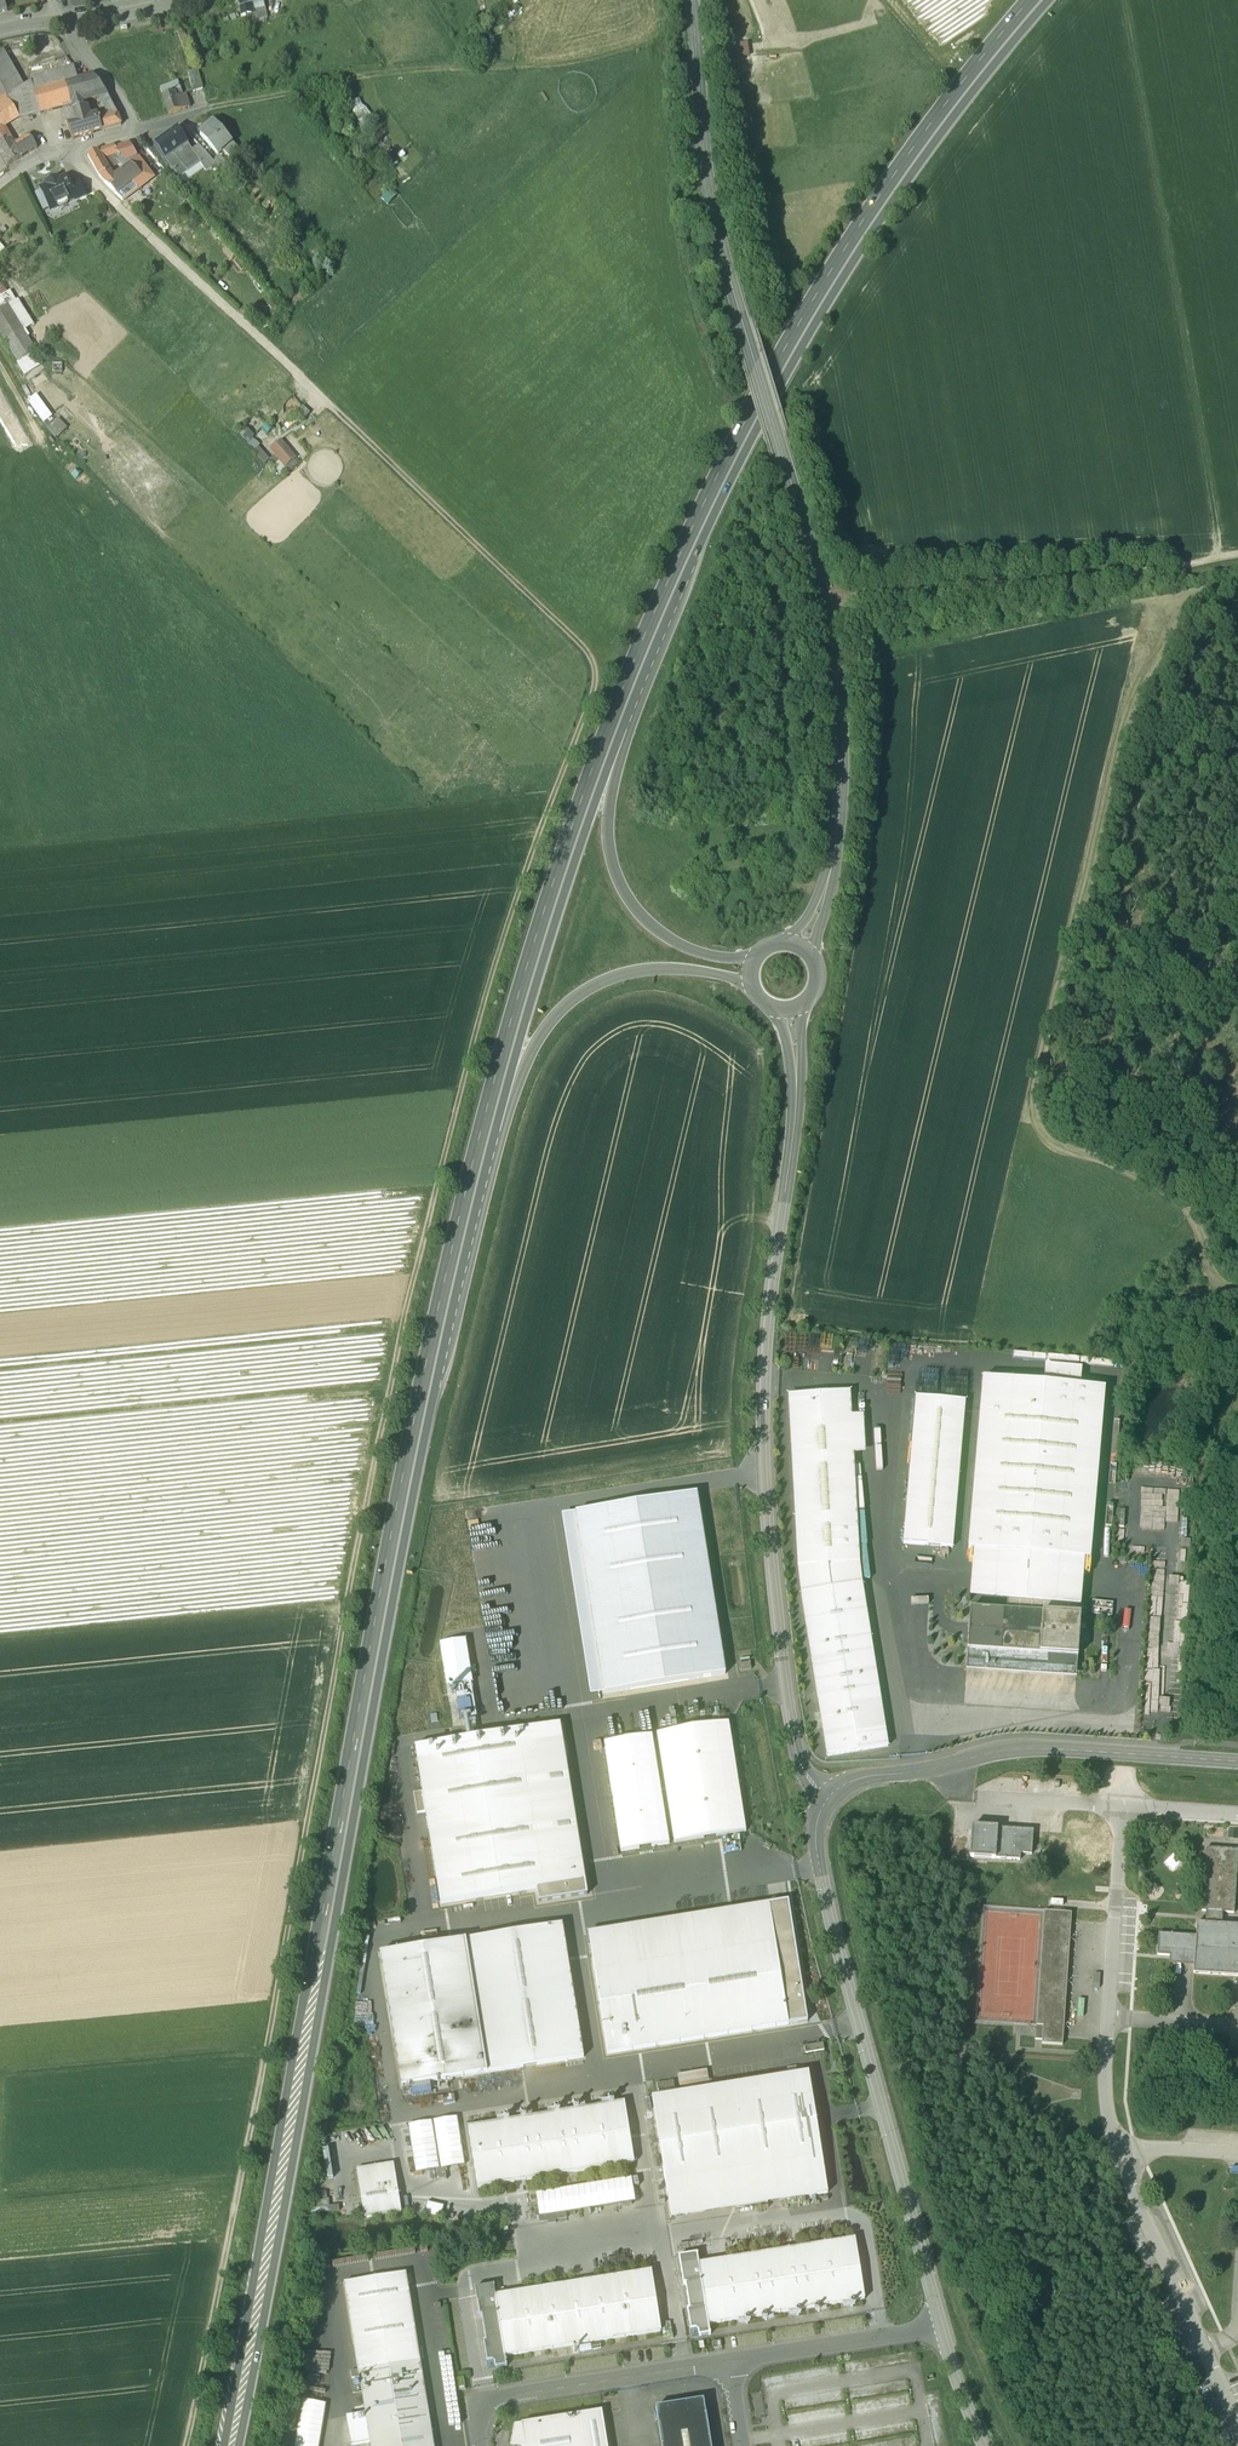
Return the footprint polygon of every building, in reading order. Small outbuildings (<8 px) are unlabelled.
[(241,16),(252,14),(253,14),(252,10),(265,8),(263,0),(238,0),(241,16)] [(265,8),(252,10),(253,14),(252,14),(253,20),(267,17),(265,8)] [(183,29),(177,31),(183,48),(189,46),(183,29)] [(0,52),(0,65),(8,60),(3,50),(0,52)] [(742,84),(738,58),(730,59),(734,85),(742,84)] [(0,65),(0,85),(5,94),(7,97),(24,87),(8,60),(0,65)] [(74,67),(31,79),(32,83),(34,93),(78,81),(74,67)] [(197,69),(189,71),(195,90),(203,88),(197,69)] [(107,93),(93,77),(78,81),(84,100),(99,96),(107,94),(107,93)] [(78,81),(34,93),(40,113),(71,105),(84,101),(84,100),(78,81)] [(178,81),(169,85),(172,93),(180,90),(181,90),(178,81)] [(32,83),(24,87),(7,97),(21,119),(40,113),(34,93),(32,83)] [(172,93),(163,96),(169,114),(186,109),(181,96),(180,90),(172,93)] [(1,127),(11,121),(16,128),(23,124),(7,97),(5,94),(0,97),(0,124),(1,127)] [(118,114),(107,94),(99,96),(110,117),(118,114)] [(84,101),(71,105),(73,112),(86,108),(84,101)] [(73,112),(65,114),(72,139),(101,131),(98,120),(97,117),(89,119),(86,108),(73,112)] [(110,117),(98,120),(101,131),(122,125),(118,114),(110,117)] [(239,150),(214,122),(200,135),(218,155),(223,150),(230,158),(239,150)] [(8,138),(1,127),(0,127),(0,143),(8,138)] [(192,150),(178,129),(154,146),(165,162),(183,183),(204,169),(192,150)] [(143,136),(136,139),(139,145),(145,142),(143,136)] [(0,143),(0,154),(7,166),(22,157),(15,146),(10,137),(8,138),(0,143)] [(30,137),(22,142),(29,153),(37,148),(30,137)] [(29,153),(22,142),(15,146),(22,157),(29,153)] [(214,162),(199,145),(192,150),(204,169),(206,172),(217,164),(214,162)] [(114,146),(106,149),(111,155),(113,155),(126,169),(132,165),(126,159),(116,149),(114,146)] [(129,146),(116,149),(126,159),(135,155),(129,146)] [(106,149),(98,152),(101,158),(111,155),(106,149)] [(101,158),(98,152),(88,155),(99,176),(106,184),(113,179),(101,158)] [(234,172),(220,156),(214,162),(217,164),(228,177),(234,172)] [(138,190),(154,177),(140,159),(132,165),(141,175),(132,181),(138,190)] [(141,175),(132,165),(126,169),(123,171),(131,182),(132,181),(141,175)] [(131,182),(123,171),(116,177),(124,187),(131,182)] [(113,179),(106,184),(115,194),(124,187),(116,177),(113,179)] [(57,180),(48,184),(49,186),(41,190),(49,206),(50,208),(53,209),(57,207),(59,204),(74,197),(74,196),(69,185),(66,178),(58,182),(57,180)] [(85,195),(79,181),(69,185),(74,196),(74,197),(75,200),(85,195)] [(43,209),(49,206),(41,190),(41,189),(34,191),(43,209)] [(7,306),(0,310),(0,333),(25,374),(42,363),(7,306)] [(45,424),(55,416),(37,394),(28,401),(45,424)] [(318,424),(311,417),(306,423),(313,430),(318,424)] [(49,428),(57,437),(67,428),(59,418),(49,428)] [(261,446),(250,437),(245,444),(255,453),(261,446)] [(305,467),(290,450),(279,459),(294,477),(305,467)] [(1046,1366),(1044,1384),(1082,1388),(1083,1369),(1046,1366)] [(1044,1384),(983,1379),(968,1550),(1084,1560),(1090,1560),(1105,1390),(1082,1388),(1044,1384)] [(850,1393),(788,1396),(798,1567),(859,1564),(850,1393)] [(965,1402),(916,1398),(903,1544),(952,1548),(965,1402)] [(1161,1519),(1161,1503),(1167,1503),(1167,1490),(1141,1491),(1141,1519),(1161,1519)] [(696,1494),(576,1514),(605,1693),(725,1674),(696,1494)] [(1125,1511),(1117,1511),(1116,1528),(1124,1528),(1125,1511)] [(1084,1560),(974,1550),(970,1598),(1080,1608),(1084,1560)] [(862,1584),(859,1564),(798,1567),(801,1594),(862,1584)] [(862,1584),(801,1594),(827,1757),(888,1747),(862,1584)] [(1080,1608),(1007,1603),(1007,1612),(1080,1617),(1080,1608)] [(1007,1612),(970,1610),(967,1651),(968,1651),(967,1664),(1076,1671),(1077,1659),(1080,1617),(1007,1612)] [(440,1644),(445,1688),(476,1684),(471,1640),(440,1644)] [(750,1663),(738,1664),(740,1672),(751,1670),(750,1663)] [(561,1724),(536,1728),(557,1859),(581,1856),(561,1724)] [(730,1724),(659,1735),(676,1843),(747,1832),(730,1724)] [(536,1728),(415,1747),(440,1904),(561,1885),(557,1859),(536,1728)] [(605,1744),(622,1850),(669,1843),(651,1736),(605,1744)] [(1033,1830),(974,1828),(973,1858),(1032,1861),(1033,1830)] [(1171,1956),(1171,1967),(1195,1969),(1194,1975),(1237,1978),(1237,1926),(1222,1925),(1223,1912),(1234,1913),(1237,1858),(1237,1852),(1207,1850),(1203,1911),(1207,1911),(1207,1924),(1198,1923),(1197,1938),(1159,1935),(1157,1956),(1171,1956)] [(581,1856),(557,1859),(561,1885),(585,1881),(581,1856)] [(588,1933),(592,1957),(773,1928),(769,1904),(588,1933)] [(1063,2046),(1064,2028),(1066,2028),(1073,1914),(1045,1912),(1038,2026),(1043,2026),(1042,2045),(1063,2046)] [(562,1924),(380,1954),(402,2087),(584,2058),(562,1924)] [(792,1925),(773,1928),(788,2024),(807,2021),(792,1925)] [(773,1928),(592,1957),(607,2054),(788,2025),(788,2024),(773,1928)] [(823,2043),(804,2046),(805,2053),(824,2050),(823,2043)] [(707,2070),(678,2075),(680,2089),(709,2084),(707,2070)] [(808,2073),(652,2098),(671,2218),(828,2193),(808,2073)] [(673,2081),(657,2084),(658,2091),(674,2088),(673,2081)] [(624,2102),(468,2127),(478,2188),(634,2163),(624,2102)] [(458,2118),(409,2126),(417,2175),(466,2167),(458,2118)] [(394,2163),(357,2169),(364,2218),(401,2212),(394,2163)] [(633,2179),(537,2194),(541,2218),(637,2203),(633,2179)] [(855,2239),(699,2264),(709,2324),(865,2300),(855,2239)] [(698,2253),(679,2256),(683,2285),(685,2285),(689,2309),(687,2309),(690,2331),(695,2330),(698,2332),(699,2337),(711,2335),(710,2332),(709,2324),(699,2264),(698,2256),(698,2253)] [(651,2271),(495,2296),(505,2356),(661,2331),(651,2271)] [(406,2273),(344,2283),(359,2370),(420,2360),(406,2273)] [(495,2296),(494,2288),(494,2285),(475,2288),(479,2317),(482,2317),(485,2341),(483,2341),(487,2363),(487,2365),(493,2369),(495,2368),(495,2369),(507,2367),(507,2364),(506,2364),(505,2356),(495,2296)] [(721,2341),(712,2342),(713,2349),(722,2348),(721,2341)] [(359,2370),(362,2393),(365,2408),(366,2414),(370,2442),(371,2445),(434,2445),(420,2360),(359,2370)] [(358,2370),(351,2372),(352,2379),(359,2378),(358,2370)] [(464,2378),(456,2379),(458,2391),(466,2390),(464,2378)] [(362,2393),(353,2395),(355,2409),(365,2408),(362,2393)] [(297,2445),(321,2445),(328,2402),(304,2398),(297,2445)] [(656,2408),(658,2422),(662,2445),(711,2445),(706,2414),(704,2400),(656,2408)] [(580,2414),(585,2445),(608,2445),(602,2411),(580,2414)] [(366,2414),(347,2417),(351,2445),(370,2442),(366,2414)] [(514,2424),(511,2444),(520,2445),(585,2445),(580,2414),(514,2424)]
